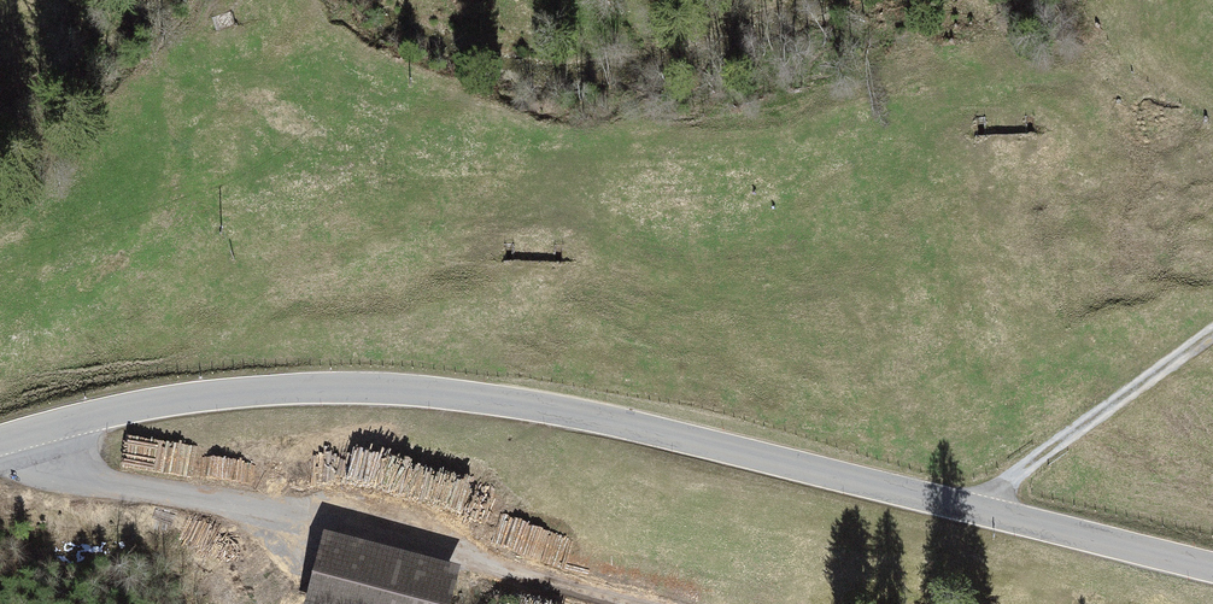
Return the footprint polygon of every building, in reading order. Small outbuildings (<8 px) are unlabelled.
[(315,540),(299,603),(436,603),(444,573),(315,540)]
